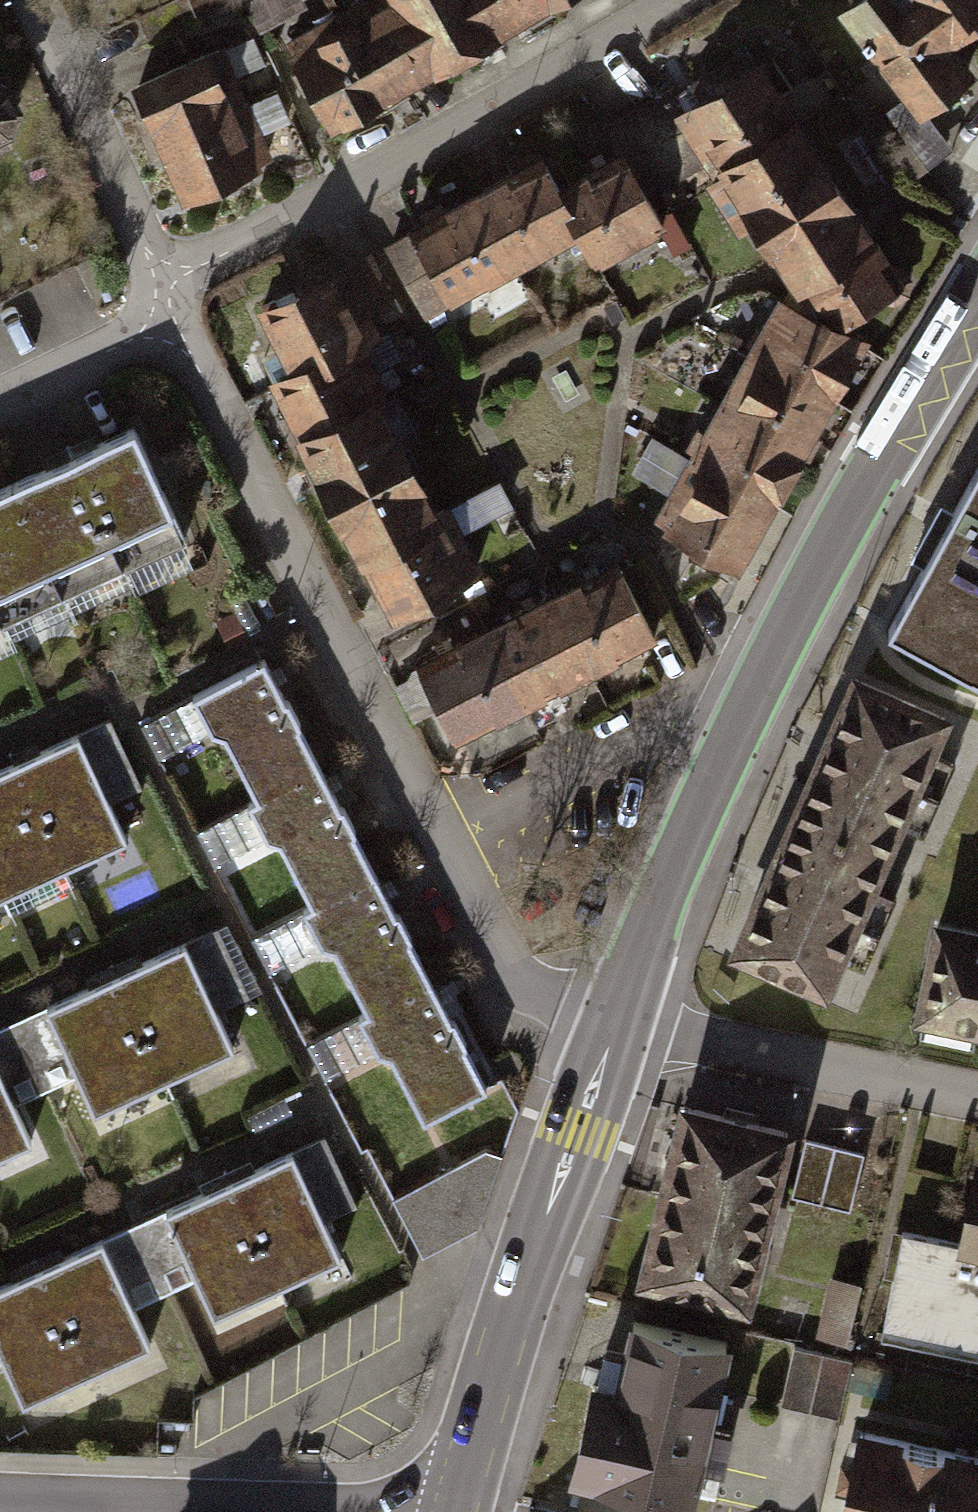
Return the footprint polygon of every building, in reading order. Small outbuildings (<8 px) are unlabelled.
[(301,40),(343,119),(566,0),(376,0),(301,40)] [(848,11),(929,123),(977,91),(977,72),(962,49),(977,37),(977,0),(864,0),(848,11)] [(226,47),(139,85),(192,200),(276,162),(226,47)] [(773,65),(688,114),(715,159),(759,235),(774,226),(844,185),(773,65)] [(0,70),(0,144),(26,134),(0,70)] [(674,89),(604,130),(625,166),(636,160),(655,194),(715,159),(688,114),(674,89)] [(542,154),(386,245),(429,318),(585,227),(569,199),(542,154)] [(585,227),(609,268),(676,229),(655,194),(636,160),(625,166),(569,199),(585,227)] [(844,185),(774,226),(817,301),(831,293),(844,317),(898,286),(882,259),(895,251),(853,180),(844,185)] [(371,257),(260,310),(291,374),(275,381),(301,434),(391,390),(366,339),(402,322),(371,257)] [(880,345),(790,297),(656,527),(745,578),(880,345)] [(396,618),(487,573),(397,398),(306,437),(396,618)] [(0,496),(0,625),(192,539),(145,431),(0,496)] [(901,634),(977,675),(977,494),(901,634)] [(655,641),(621,572),(583,591),(579,583),(455,644),(459,653),(422,672),(426,680),(456,739),(569,683),(643,647),(655,641)] [(496,1092),(271,659),(200,696),(429,1132),(496,1092)] [(963,722),(859,676),(737,952),(838,1003),(963,722)] [(0,772),(0,929),(142,864),(80,736),(0,772)] [(943,922),(927,1021),(977,1030),(977,928),(943,922)] [(194,942),(51,1006),(113,1133),(256,1071),(194,942)] [(49,1163),(0,1060),(0,1184),(49,1163)] [(806,1132),(689,1101),(644,1284),(762,1315),(806,1132)] [(818,1139),(816,1196),(865,1198),(868,1142),(818,1139)] [(297,1155),(170,1210),(233,1334),(357,1281),(297,1155)] [(960,1254),(977,1258),(977,1169),(960,1254)] [(0,1289),(0,1327),(44,1425),(163,1369),(109,1242),(0,1289)] [(960,1254),(911,1242),(889,1330),(977,1349),(977,1258),(960,1254)] [(741,1347),(649,1328),(636,1388),(603,1381),(582,1485),(708,1510),(741,1347)] [(804,1343),(789,1396),(844,1412),(860,1359),(804,1343)] [(866,1429),(851,1511),(977,1511),(977,1452),(866,1429)]
